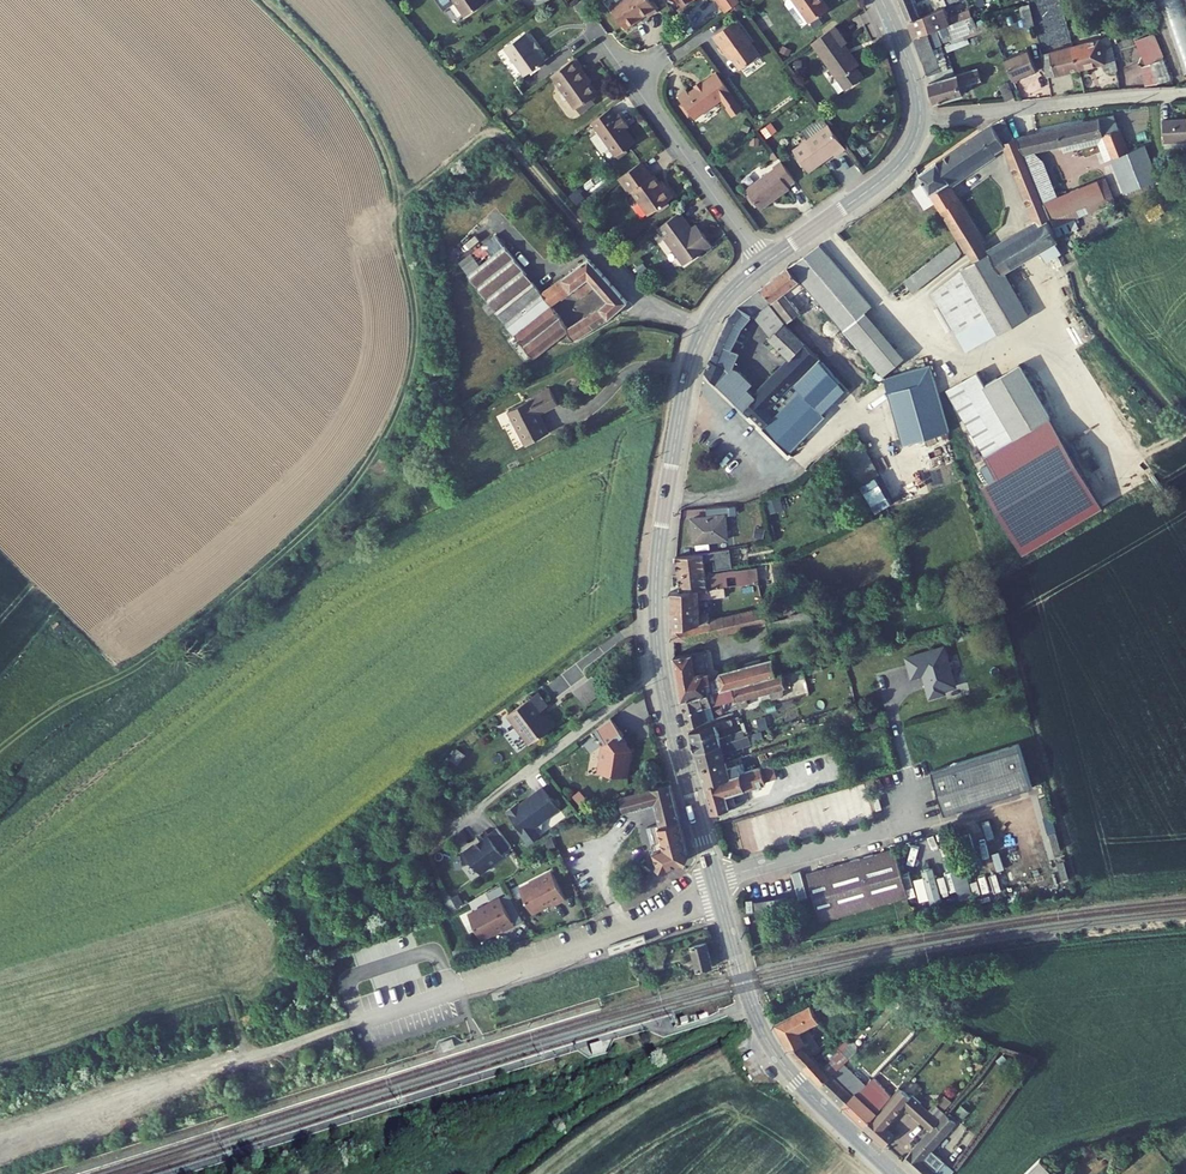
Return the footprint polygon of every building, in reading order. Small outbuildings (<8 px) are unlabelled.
[(653,1),(652,0),(621,0),(611,6),(625,27),(648,13),(649,15),(658,10),(653,1)] [(727,13),(742,4),(739,0),(718,0),(727,13)] [(793,0),(792,0),(788,3),(787,7),(791,13),(798,8),(793,0)] [(811,26),(830,13),(821,0),(793,0),(798,8),(791,13),(801,28),(805,29),(810,26),(811,26)] [(942,4),(945,3),(944,0),(927,0),(915,5),(913,0),(897,0),(906,20),(942,4)] [(1010,2),(1015,22),(1026,18),(1022,0),(1015,0),(1010,2)] [(948,22),(942,4),(906,20),(910,34),(948,22)] [(938,43),(941,42),(949,40),(946,30),(960,26),(958,19),(948,22),(910,34),(923,73),(946,65),(938,43)] [(737,22),(714,37),(726,55),(729,53),(741,71),(761,57),(737,22)] [(546,57),(540,47),(534,39),(528,30),(508,43),(526,70),(546,57)] [(845,94),(863,82),(856,71),(858,70),(844,49),(847,47),(835,31),(813,46),(838,83),(844,92),(845,94)] [(1142,62),(1162,57),(1156,33),(1136,37),(1142,62)] [(537,37),(534,39),(540,47),(543,45),(537,37)] [(1103,39),(1075,46),(1082,68),(1098,64),(1101,74),(1111,72),(1103,39)] [(1075,46),(1063,49),(1069,71),(1082,68),(1075,46)] [(996,58),(1005,81),(1029,71),(1019,49),(996,58)] [(1063,49),(1043,55),(1048,76),(1069,71),(1063,49)] [(578,54),(553,71),(576,104),(597,89),(582,66),(585,64),(578,54)] [(1048,76),(1043,55),(1035,57),(1041,77),(1048,76)] [(1155,59),(1134,66),(1138,84),(1151,82),(1162,78),(1155,59)] [(946,65),(923,73),(926,82),(932,100),(962,90),(958,81),(975,75),(971,62),(954,68),(952,63),(946,65)] [(681,101),(690,114),(692,118),(721,99),(726,107),(725,108),(731,117),(740,110),(739,108),(740,108),(716,72),(687,92),(685,89),(676,94),(681,101)] [(1003,82),(993,85),(998,100),(1007,97),(1003,82)] [(837,96),(844,92),(838,83),(832,87),(837,96)] [(690,114),(681,101),(677,104),(686,117),(690,114)] [(633,140),(624,126),(621,123),(625,120),(619,110),(615,113),(610,105),(590,118),(597,128),(590,133),(600,149),(608,144),(614,153),(633,140)] [(1162,145),(1185,143),(1185,119),(1160,121),(1162,145)] [(809,140),(790,152),(805,173),(831,156),(832,158),(842,151),(821,121),(804,133),(809,140)] [(1100,137),(1093,121),(1035,132),(1043,148),(1100,137)] [(1028,220),(1020,225),(1035,247),(1041,256),(1060,246),(1053,231),(1018,163),(1013,154),(1005,137),(998,123),(983,131),(996,156),(1028,220)] [(996,156),(983,131),(974,136),(987,162),(996,156)] [(1043,148),(1035,132),(1023,134),(1031,150),(1043,148)] [(1005,137),(1013,154),(1031,150),(1023,134),(1005,137)] [(908,170),(956,245),(960,252),(976,242),(940,185),(987,162),(974,136),(908,170)] [(617,151),(622,158),(635,149),(630,142),(617,151)] [(1141,188),(1124,148),(1108,155),(1110,161),(1106,163),(1120,197),(1141,188)] [(765,156),(770,163),(773,161),(768,153),(765,156)] [(654,206),(664,199),(670,195),(662,184),(660,185),(651,173),(649,174),(639,160),(615,176),(625,191),(628,189),(644,213),(654,206)] [(1089,214),(1112,204),(1100,178),(1057,198),(1055,194),(1049,197),(1036,167),(1027,160),(1018,163),(1053,231),(1078,219),(1075,213),(1086,208),(1089,214)] [(790,182),(777,164),(769,169),(770,172),(742,191),(755,210),(784,190),(782,187),(790,182)] [(664,199),(654,206),(657,210),(667,203),(664,199)] [(675,211),(653,226),(678,263),(706,244),(698,232),(692,236),(686,227),(675,211)] [(692,236),(698,232),(692,223),(686,227),(692,236)] [(1012,230),(1026,252),(1035,247),(1020,225),(1012,230)] [(956,266),(929,290),(961,349),(1023,316),(997,269),(1026,252),(1012,230),(956,266)] [(465,278),(505,249),(496,236),(455,264),(465,278)] [(790,267),(805,285),(816,298),(820,303),(843,331),(867,311),(872,307),(819,243),(790,267)] [(546,309),(539,299),(530,286),(505,249),(465,278),(466,279),(462,281),(466,287),(470,284),(527,365),(562,340),(570,352),(604,327),(594,313),(564,335),(546,309)] [(588,291),(601,308),(611,321),(614,319),(623,312),(585,263),(548,291),(556,301),(567,293),(574,301),(588,291)] [(792,296),(805,285),(790,267),(763,289),(789,321),(803,310),(792,296)] [(548,291),(539,299),(546,309),(556,301),(548,291)] [(820,303),(816,298),(811,302),(815,307),(820,303)] [(761,318),(751,305),(739,318),(749,326),(752,325),(761,318)] [(601,308),(594,313),(604,327),(611,321),(601,308)] [(867,311),(843,331),(881,377),(905,357),(867,311)] [(761,318),(752,325),(771,340),(784,332),(768,313),(761,318)] [(749,326),(739,318),(729,328),(743,336),(749,326)] [(743,336),(729,328),(720,342),(711,359),(703,381),(766,449),(779,437),(728,383),(738,359),(731,354),(743,336)] [(793,361),(801,352),(784,332),(771,340),(769,342),(793,361)] [(774,409),(814,365),(815,365),(801,352),(793,361),(760,397),(774,409)] [(814,365),(774,409),(792,426),(833,382),(814,365)] [(941,388),(978,454),(1044,418),(1015,365),(979,384),(972,371),(941,388)] [(949,431),(929,366),(885,379),(905,444),(949,431)] [(490,413),(514,444),(536,427),(523,411),(539,398),(525,381),(509,394),(511,396),(490,413)] [(696,534),(727,533),(726,519),(729,519),(729,510),(710,510),(710,519),(695,519),(696,534)] [(727,533),(696,534),(697,544),(698,544),(698,552),(717,551),(717,543),(727,542),(727,533)] [(737,552),(677,557),(678,575),(705,573),(704,563),(737,560),(737,552)] [(705,573),(678,575),(680,594),(704,592),(707,592),(728,590),(727,584),(738,583),(739,589),(756,588),(755,574),(705,578),(705,573)] [(704,600),(704,592),(680,594),(669,595),(670,612),(695,609),(694,601),(704,600)] [(670,612),(672,630),(718,622),(717,616),(695,620),(695,609),(670,612)] [(718,622),(672,630),(673,647),(769,631),(766,615),(718,622)] [(910,679),(922,676),(928,699),(946,694),(945,690),(956,687),(945,645),(904,655),(910,679)] [(766,686),(776,683),(772,662),(725,672),(721,677),(722,680),(712,683),(707,653),(675,658),(683,704),(714,697),(739,691),(766,686)] [(582,704),(600,695),(591,677),(573,686),(582,704)] [(766,686),(769,697),(775,696),(777,705),(799,700),(795,684),(789,685),(788,681),(776,683),(766,686)] [(766,686),(739,691),(744,712),(753,709),(752,701),(769,697),(766,686)] [(714,697),(683,704),(689,731),(706,727),(703,712),(719,709),(718,703),(715,704),(714,697)] [(513,705),(488,725),(499,740),(501,738),(513,754),(534,737),(521,720),(523,719),(513,705)] [(735,724),(692,735),(697,753),(736,742),(737,742),(735,737),(731,738),(729,730),(736,728),(735,724)] [(611,742),(601,749),(598,775),(631,780),(633,753),(628,746),(611,742)] [(736,742),(697,753),(701,769),(727,762),(725,753),(737,749),(736,742)] [(1031,798),(1019,753),(931,778),(944,822),(1031,798)] [(730,771),(727,762),(701,769),(706,786),(744,775),(743,768),(730,771)] [(767,782),(763,770),(744,775),(706,786),(713,814),(731,810),(729,802),(735,800),(733,791),(767,782)] [(690,858),(669,785),(621,800),(624,809),(655,800),(661,819),(650,822),(655,837),(651,838),(659,863),(672,864),(690,858)] [(545,788),(508,814),(531,846),(543,837),(538,829),(562,812),(545,788)] [(490,836),(465,853),(480,875),(505,859),(490,836)] [(895,846),(807,868),(820,918),(907,896),(895,846)] [(936,867),(922,870),(923,877),(914,878),(918,901),(941,897),(936,867)] [(952,870),(954,888),(968,887),(966,869),(952,870)] [(551,870),(520,888),(533,912),(553,900),(555,902),(566,896),(551,870)] [(500,897),(469,914),(482,937),(502,926),(503,928),(514,922),(500,897)] [(706,944),(688,950),(694,972),(712,966),(706,944)] [(811,1007),(777,1026),(793,1055),(813,1073),(836,1049),(831,1045),(819,1059),(804,1045),(807,1044),(801,1032),(819,1022),(811,1007)] [(453,1039),(442,1042),(444,1050),(455,1047),(453,1039)] [(599,1044),(588,1047),(591,1055),(602,1052),(599,1044)] [(813,1073),(827,1085),(837,1073),(828,1065),(839,1052),(836,1049),(813,1073)] [(853,1088),(837,1073),(827,1085),(850,1105),(868,1084),(861,1079),(853,1088)] [(873,1124),(894,1143),(903,1132),(896,1126),(900,1121),(898,1119),(912,1102),(938,1125),(948,1113),(923,1091),(920,1094),(906,1083),(883,1112),(873,1124)] [(850,1105),(873,1124),(883,1112),(867,1099),(874,1090),(868,1084),(850,1105)] [(930,1173),(939,1173),(954,1156),(941,1146),(963,1119),(951,1109),(948,1113),(938,1125),(911,1158),(930,1173)] [(1045,1154),(1024,1173),(1061,1173),(1045,1154)]
